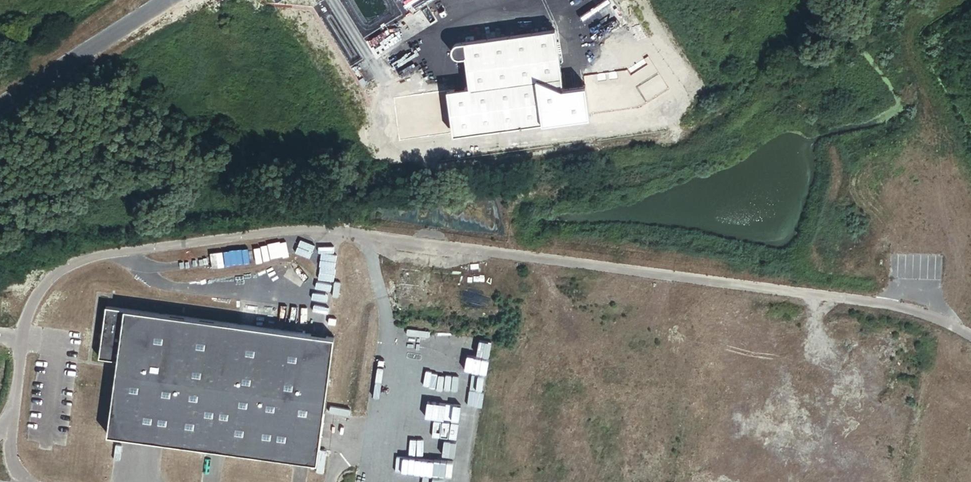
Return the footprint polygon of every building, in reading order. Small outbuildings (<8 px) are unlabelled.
[(467,56),(471,89),(562,76),(555,31),(460,43),(456,45),(454,48),(453,51),(454,54),(456,57),(459,57),(467,56)] [(590,117),(587,99),(564,91),(562,76),(471,89),(449,92),(455,135),(590,117)] [(333,336),(104,302),(97,350),(115,352),(104,430),(314,461),(333,336)]
